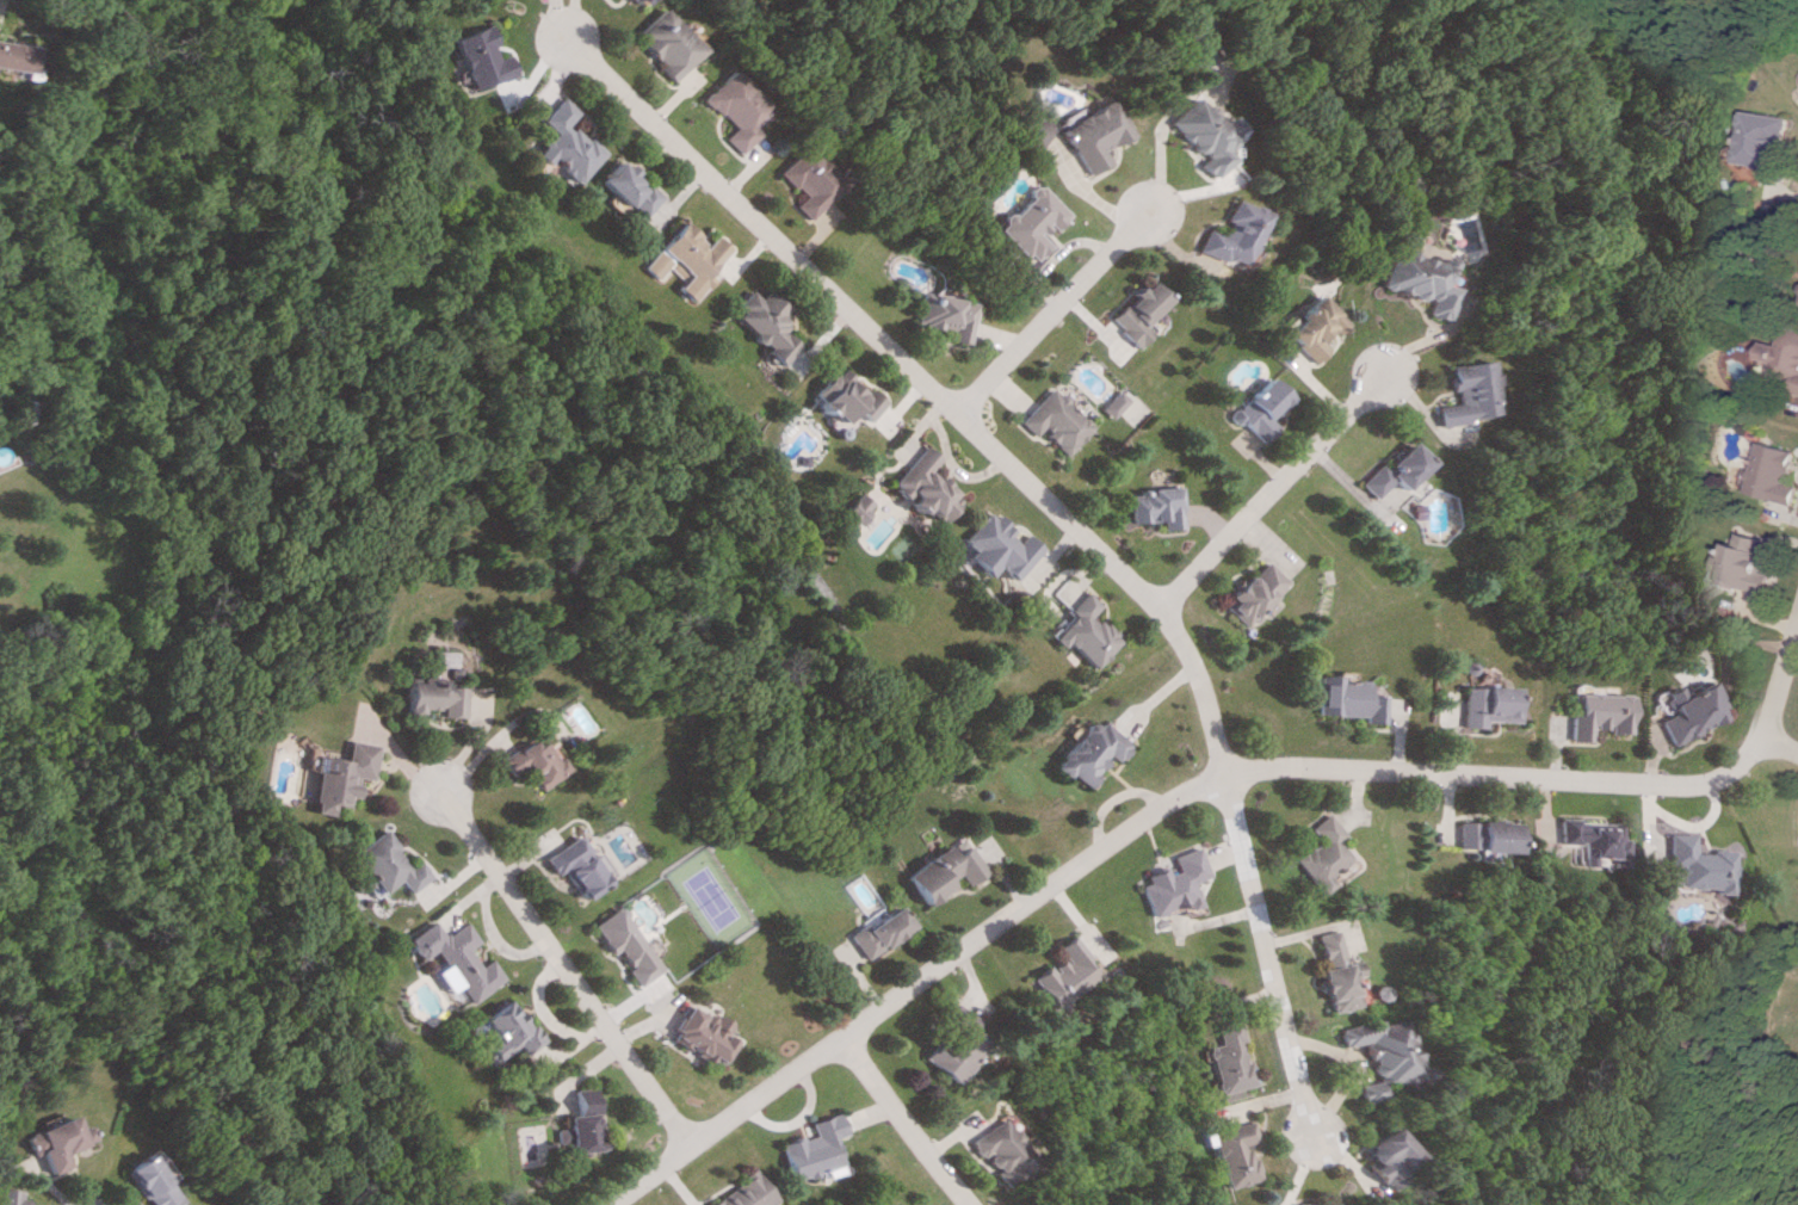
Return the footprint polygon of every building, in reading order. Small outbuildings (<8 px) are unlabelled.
[(674,78),(702,49),(658,7),(630,37),(674,78)] [(449,38),(468,90),(513,74),(506,54),(494,58),(490,47),(494,45),(487,24),(449,38)] [(32,46),(0,42),(0,69),(29,72),(32,46)] [(725,138),(740,152),(776,114),(729,69),(702,98),(734,128),(725,138)] [(1163,121),(1196,156),(1191,161),(1208,178),(1227,159),(1219,150),(1239,131),(1223,115),(1215,122),(1190,96),(1163,121)] [(603,155),(568,121),(577,112),(561,97),(538,121),(549,132),(530,151),(544,165),(550,159),(575,184),(603,155)] [(1128,135),(1108,100),(1060,127),(1087,175),(1109,163),(1102,150),(1128,135)] [(1792,114),(1747,113),(1747,148),(1733,148),(1733,165),(1773,166),(1773,175),(1782,175),(1783,140),(1792,140),(1792,114)] [(796,206),(810,220),(845,184),(805,146),(780,173),(805,197),(796,206)] [(627,208),(631,204),(644,216),(662,196),(648,183),(644,187),(633,177),(636,174),(619,158),(598,181),(627,208)] [(999,229),(1035,263),(1053,245),(1043,236),(1052,226),(1056,230),(1071,214),(1040,184),(1004,222),(1005,223),(999,229)] [(1199,253),(1246,267),(1263,211),(1229,200),(1219,233),(1206,229),(1199,253)] [(641,268),(653,279),(665,265),(675,274),(680,269),(686,275),(674,288),(689,301),(710,277),(707,274),(730,248),(715,235),(707,244),(682,222),(641,268)] [(1443,320),(1452,288),(1441,285),(1448,259),(1437,256),(1435,261),(1388,248),(1378,287),(1427,300),(1423,314),(1443,320)] [(1142,348),(1157,333),(1148,324),(1173,300),(1152,279),(1112,317),(1142,348)] [(778,366),(797,347),(781,330),(788,323),(781,314),(786,310),(767,290),(757,299),(750,292),(728,312),(778,366)] [(917,325),(953,331),(951,340),(972,344),(979,302),(923,292),(917,325)] [(1316,363),(1329,349),(1320,340),(1331,328),(1337,334),(1348,322),(1320,295),(1284,333),(1316,363)] [(1789,326),(1784,345),(1769,341),(1763,359),(1772,362),(1769,374),(1795,381),(1792,392),(1797,394),(1797,329),(1789,326)] [(1447,366),(1452,403),(1435,406),(1438,425),(1495,417),(1487,360),(1447,366)] [(864,392),(838,364),(808,392),(838,424),(854,409),(865,421),(885,403),(870,387),(864,392)] [(1265,444),(1282,427),(1274,420),(1294,399),(1270,376),(1234,415),(1265,444)] [(1097,425),(1055,386),(1022,421),(1037,436),(1042,430),(1069,455),(1097,425)] [(1115,419),(1133,401),(1123,390),(1104,408),(1115,419)] [(1405,490),(1431,462),(1408,440),(1363,486),(1377,498),(1395,480),(1405,490)] [(1794,451),(1760,441),(1745,492),(1790,505),(1796,486),(1786,483),(1794,451)] [(887,481),(917,515),(925,508),(938,523),(960,503),(929,468),(938,460),(926,446),(887,481)] [(1185,528),(1183,488),(1132,491),(1134,522),(1165,521),(1166,529),(1185,528)] [(833,515),(846,529),(869,506),(856,492),(833,515)] [(1042,550),(1025,533),(1019,540),(988,509),(958,539),(969,550),(964,555),(985,577),(996,566),(1011,581),(1042,550)] [(1709,581),(1764,592),(1768,573),(1759,571),(1765,539),(1737,533),(1735,543),(1726,541),(1723,556),(1714,554),(1709,581)] [(1291,582),(1268,560),(1233,597),(1237,601),(1229,609),(1249,627),(1291,582)] [(1065,641),(1096,669),(1121,641),(1091,614),(1100,605),(1085,591),(1065,613),(1066,614),(1047,635),(1060,647),(1065,641)] [(465,717),(466,687),(447,686),(448,678),(419,677),(419,682),(406,682),(405,712),(419,713),(420,708),(442,709),(442,716),(465,717)] [(1319,714),(1365,716),(1365,722),(1384,723),(1386,696),(1369,695),(1370,680),(1320,677),(1319,714)] [(1673,745),(1725,720),(1720,710),(1727,706),(1714,680),(1685,694),(1681,686),(1665,694),(1674,713),(1660,720),(1673,745)] [(1463,727),(1485,728),(1485,721),(1519,722),(1520,709),(1512,709),(1512,687),(1464,686),(1463,727)] [(1631,734),(1631,694),(1577,693),(1577,714),(1570,714),(1570,740),(1592,741),(1592,728),(1609,728),(1609,733),(1631,734)] [(1086,788),(1112,757),(1117,762),(1130,747),(1095,717),(1057,763),(1086,788)] [(501,759),(513,776),(525,767),(541,789),(565,773),(538,734),(501,759)] [(377,745),(346,741),(344,760),(315,756),(308,811),(331,815),(332,805),(345,807),(347,797),(353,797),(355,777),(372,779),(377,745)] [(1332,876),(1354,858),(1338,838),(1345,832),(1329,813),(1312,828),(1321,839),(1296,860),(1325,894),(1338,883),(1332,876)] [(1554,845),(1573,846),(1572,865),(1590,866),(1590,857),(1606,857),(1606,866),(1622,866),(1622,838),(1617,838),(1618,821),(1554,820),(1554,845)] [(1513,823),(1455,821),(1455,849),(1512,851),(1513,823)] [(430,877),(418,860),(408,867),(383,829),(350,852),(379,893),(398,880),(407,893),(430,877)] [(1732,852),(1691,851),(1691,834),(1665,834),(1665,866),(1675,866),(1675,888),(1715,889),(1714,893),(1732,893),(1732,852)] [(585,899),(610,882),(603,873),(612,867),(602,852),(594,857),(579,835),(546,858),(558,876),(566,871),(585,899)] [(926,903),(965,877),(970,884),(989,872),(972,845),(958,854),(952,845),(907,874),(926,903)] [(1209,876),(1199,846),(1172,856),(1177,871),(1168,874),(1167,870),(1138,880),(1151,917),(1187,904),(1189,910),(1201,905),(1193,882),(1209,876)] [(868,959),(916,927),(900,904),(853,937),(868,959)] [(641,985),(664,969),(621,906),(594,925),(613,954),(618,951),(641,985)] [(504,980),(491,958),(477,967),(466,949),(477,942),(465,922),(441,937),(431,921),(403,938),(416,960),(432,950),(442,966),(434,971),(447,992),(457,986),(468,1002),(504,980)] [(1320,935),(1328,968),(1321,970),(1330,1013),(1361,1006),(1354,976),(1365,974),(1361,960),(1348,963),(1341,930),(1320,935)] [(1051,1009),(1100,978),(1074,937),(1058,946),(1066,960),(1050,969),(1049,966),(1031,977),(1051,1009)] [(548,1040),(536,1023),(531,1027),(511,998),(482,1017),(497,1040),(487,1047),(498,1063),(520,1048),(525,1055),(548,1040)] [(738,1039),(730,1035),(735,1025),(692,1003),(674,1038),(725,1065),(738,1039)] [(924,1059),(954,1083),(986,1042),(970,1029),(977,1020),(955,1003),(941,1020),(949,1027),(924,1059)] [(1342,1028),(1345,1047),(1367,1043),(1375,1082),(1391,1078),(1393,1087),(1418,1082),(1412,1051),(1411,1052),(1404,1016),(1342,1028)] [(1215,1093),(1251,1086),(1242,1041),(1243,1041),(1239,1020),(1214,1026),(1218,1044),(1205,1047),(1215,1093)] [(1362,1103),(1382,1098),(1378,1080),(1358,1085),(1362,1103)] [(598,1088),(576,1091),(579,1114),(569,1115),(570,1128),(557,1130),(559,1147),(572,1145),(573,1155),(605,1151),(598,1088)] [(780,1142),(791,1180),(840,1165),(832,1138),(845,1134),(839,1113),(810,1122),(814,1135),(803,1139),(802,1136),(780,1142)] [(95,1141),(89,1125),(79,1128),(74,1116),(25,1133),(33,1155),(41,1152),(48,1173),(69,1165),(64,1152),(95,1141)] [(965,1136),(973,1157),(981,1153),(992,1183),(1026,1169),(1007,1120),(965,1136)] [(1255,1141),(1251,1121),(1206,1129),(1216,1187),(1251,1181),(1245,1143),(1255,1141)] [(1367,1168),(1379,1190),(1399,1179),(1393,1167),(1410,1158),(1394,1128),(1360,1146),(1371,1166),(1367,1168)] [(185,1200),(149,1153),(127,1171),(153,1204),(179,1204),(185,1200)] [(756,1171),(705,1204),(768,1204),(775,1200),(756,1171)] [(26,1198),(20,1198),(20,1189),(0,1188),(0,1204),(26,1204),(26,1198)]
